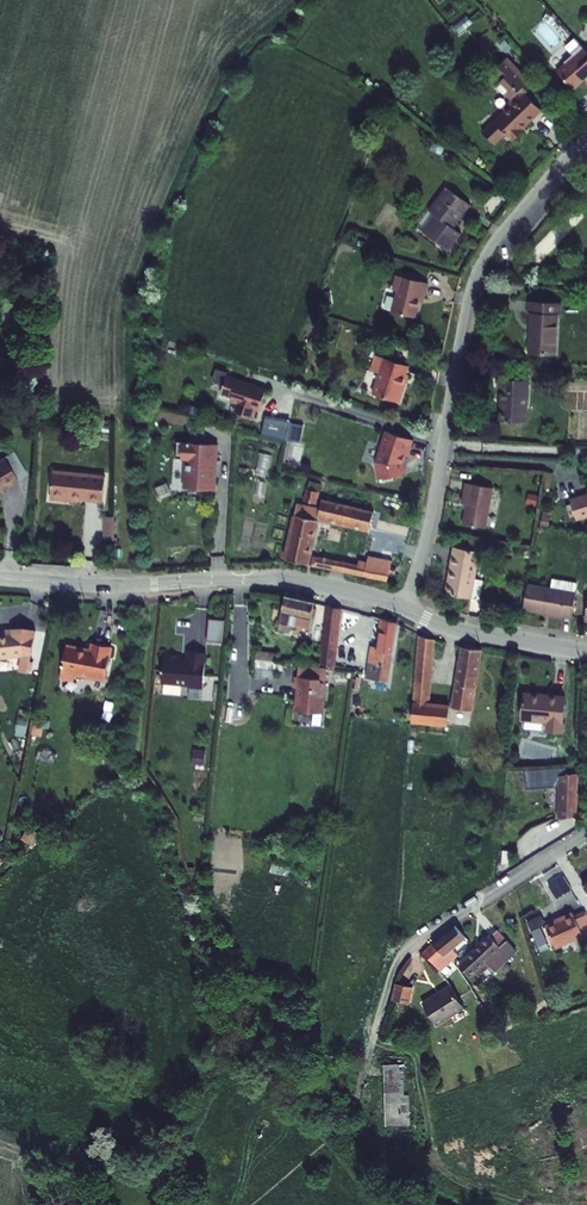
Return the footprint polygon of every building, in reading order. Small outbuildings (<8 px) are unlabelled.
[(581,51),(582,52),(573,60),(575,62),(567,69),(583,87),(586,83),(586,46),(581,51)] [(533,127),(553,108),(537,90),(545,83),(519,55),(505,68),(513,78),(507,83),(517,93),(519,91),(523,96),(513,106),(516,109),(506,119),(505,118),(493,129),(505,143),(517,132),(524,140),(535,130),(533,127)] [(445,211),(433,227),(459,247),(471,231),(462,224),(479,201),(456,183),(439,205),(445,211)] [(426,222),(433,227),(445,211),(439,205),(426,222)] [(398,292),(393,313),(416,318),(422,296),(427,298),(431,284),(398,275),(393,291),(398,292)] [(564,298),(531,295),(530,307),(534,308),(532,325),(530,346),(554,349),(559,310),(562,311),(564,298)] [(381,369),(372,395),(399,404),(405,386),(402,385),(405,376),(408,367),(385,359),(375,356),(372,366),(381,369)] [(244,401),(247,409),(258,412),(261,403),(266,405),(267,402),(268,398),(273,385),(263,382),(262,383),(249,379),(250,376),(234,371),(228,386),(239,390),(237,395),(245,397),(244,401)] [(534,373),(504,371),(504,380),(508,381),(506,414),(531,416),(534,373)] [(299,404),(283,398),(281,403),(268,398),(267,402),(280,407),(274,423),(291,429),(299,404)] [(293,421),(290,438),(303,441),(306,424),(293,421)] [(412,443),(385,433),(383,439),(382,439),(379,448),(379,452),(378,452),(374,464),(376,467),(376,468),(379,484),(391,481),(393,478),(404,476),(402,465),(400,465),(403,457),(407,459),(412,443)] [(218,446),(178,444),(177,461),(186,461),(184,490),(216,492),(218,446)] [(258,471),(270,472),(271,454),(259,452),(258,471)] [(7,489),(8,492),(23,484),(10,460),(0,466),(0,493),(7,489)] [(57,469),(56,498),(69,499),(69,496),(106,498),(108,472),(57,469)] [(306,500),(320,502),(324,482),(309,480),(306,500)] [(488,530),(495,489),(466,484),(463,504),(468,505),(464,526),(488,530)] [(582,489),(584,494),(566,499),(572,520),(586,516),(586,487),(582,489)] [(373,516),(322,504),(321,511),(319,522),(368,533),(373,516)] [(321,511),(298,505),(295,515),(319,522),(321,511)] [(307,568),(319,522),(295,515),(283,563),(307,568)] [(107,520),(107,538),(117,539),(118,520),(107,520)] [(482,541),(455,537),(453,548),(480,553),(482,541)] [(480,553),(453,548),(448,580),(452,581),(450,596),(472,599),(475,581),(480,553)] [(312,560),(310,568),(386,583),(391,562),(369,557),(366,564),(364,570),(354,568),(312,560)] [(558,579),(583,584),(584,574),(560,570),(558,579)] [(578,609),(583,584),(558,579),(534,575),(529,601),(578,609)] [(483,582),(475,581),(472,599),(480,601),(483,582)] [(286,597),(278,635),(288,637),(290,629),(309,633),(316,604),(286,597)] [(335,670),(342,609),(329,606),(320,667),(329,668),(329,672),(334,673),(335,670)] [(371,650),(365,682),(388,686),(399,626),(382,622),(378,651),(371,650)] [(25,649),(24,658),(33,660),(38,627),(21,624),(11,625),(12,628),(0,631),(0,655),(25,649)] [(421,637),(414,723),(450,728),(453,708),(433,705),(437,641),(426,638),(421,637)] [(82,672),(112,677),(118,644),(99,640),(98,649),(83,647),(84,645),(73,643),(67,675),(81,678),(82,672)] [(259,640),(257,649),(275,652),(276,644),(259,640)] [(460,686),(458,703),(474,706),(482,651),(463,647),(457,685),(460,686)] [(183,655),(165,652),(160,681),(186,685),(188,687),(201,690),(207,655),(189,652),(188,661),(182,660),(183,655)] [(300,682),(296,705),(323,709),(327,678),(321,677),(321,673),(297,670),(296,681),(300,682)] [(565,693),(524,690),(521,723),(545,726),(544,735),(561,736),(565,693)] [(195,746),(194,764),(207,765),(208,754),(212,754),(212,747),(195,746)] [(576,816),(578,766),(526,771),(527,789),(560,786),(559,819),(576,816)] [(26,826),(23,836),(37,840),(40,830),(26,826)] [(547,885),(556,897),(572,883),(564,871),(547,885)] [(554,941),(586,927),(586,914),(584,907),(574,911),(572,907),(544,919),(554,941)] [(426,944),(444,964),(461,949),(455,942),(469,930),(459,918),(445,928),(426,944)] [(490,950),(494,955),(513,939),(500,925),(464,956),(472,966),(490,950)] [(397,973),(393,989),(395,989),(408,993),(412,977),(399,973),(397,973)] [(421,992),(435,1016),(464,999),(450,975),(421,992)] [(384,1057),(387,1111),(396,1110),(395,1106),(401,1105),(401,1103),(408,1103),(407,1097),(410,1097),(405,1067),(399,1068),(399,1056),(384,1057)]
